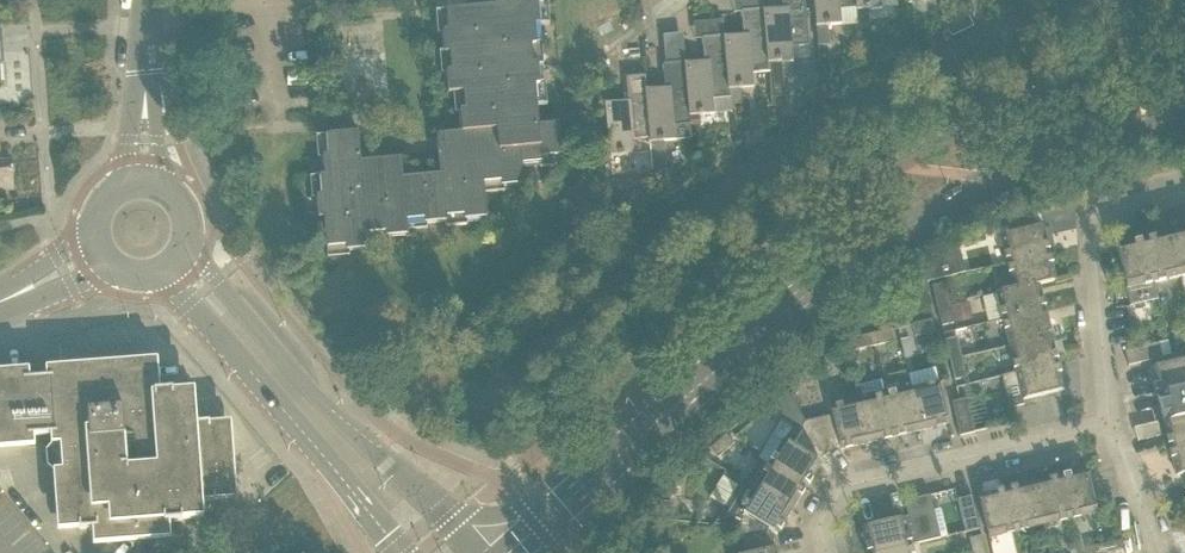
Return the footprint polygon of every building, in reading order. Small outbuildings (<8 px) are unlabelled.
[(495,7),(435,13),(437,35),(443,35),(444,52),(439,53),(441,75),(446,74),(448,95),(453,94),(455,114),(460,114),(461,132),(436,134),(440,174),(403,178),(401,158),(361,161),(358,131),(316,135),(318,158),(323,158),(324,175),(310,176),(312,199),(317,198),(319,218),(323,218),(327,257),(349,255),(349,250),(369,248),(368,243),(388,241),(388,237),(408,235),(407,229),(427,227),(426,222),(444,221),(444,226),(467,224),(466,219),(487,217),(484,192),(504,190),(504,185),(524,183),(522,163),(539,162),(540,167),(562,165),(558,123),(538,125),(537,106),(546,105),(544,83),(539,83),(537,66),(543,66),(541,43),(535,43),(533,26),(549,25),(547,2),(542,3),(541,0),(494,0),(495,7)] [(762,9),(767,63),(772,63),(781,62),(792,61),(791,46),(808,45),(804,0),(781,0),(782,8),(763,10),(763,9),(762,9)] [(815,26),(841,24),(840,10),(855,8),(855,11),(856,10),(855,0),(813,0),(815,26)] [(856,10),(881,8),(880,0),(855,0),(856,10)] [(752,73),(768,71),(767,63),(762,9),(740,11),(742,35),(724,37),(724,35),(723,35),(730,105),(742,104),(740,88),(753,87),(752,73)] [(867,9),(856,10),(857,26),(868,25),(867,9)] [(685,62),(684,62),(689,116),(730,112),(730,105),(723,35),(701,37),(703,61),(685,63),(685,62)] [(664,88),(646,90),(645,90),(650,143),(663,141),(691,139),(689,116),(684,62),(662,64),(664,88)] [(772,63),(767,63),(768,71),(772,71),(774,97),(784,96),(781,62),(772,63)] [(627,101),(604,104),(606,127),(609,156),(610,175),(652,171),(650,143),(645,90),(646,90),(644,75),(625,77),(627,101)] [(663,141),(650,143),(652,171),(667,170),(665,155),(664,155),(663,141)] [(12,190),(11,176),(13,176),(12,167),(10,167),(9,162),(0,163),(0,191),(12,190)] [(1000,235),(1007,263),(1049,253),(1042,225),(1041,226),(1039,213),(1006,221),(1009,233),(1000,235)] [(1170,235),(1180,277),(1184,275),(1184,232),(1170,235)] [(1170,235),(1143,242),(1153,283),(1180,277),(1170,235)] [(1153,283),(1143,242),(1115,248),(1129,306),(1155,300),(1151,283),(1153,283)] [(958,247),(935,259),(936,267),(938,275),(939,276),(939,277),(964,271),(958,247)] [(1007,263),(1012,288),(1013,289),(1038,283),(1055,279),(1049,253),(1007,263)] [(938,275),(936,267),(916,272),(918,284),(939,279),(939,277),(939,276),(938,275)] [(931,286),(936,306),(948,303),(943,283),(931,286)] [(1012,288),(996,292),(1002,317),(1002,319),(1044,310),(1040,293),(1038,284),(1038,283),(1013,289),(1012,288)] [(948,303),(936,306),(940,326),(953,323),(948,303)] [(1002,319),(1009,346),(1051,336),(1044,310),(1002,319)] [(911,324),(914,336),(934,331),(931,319),(911,324)] [(889,329),(869,334),(872,346),(892,341),(889,329)] [(1172,333),(1175,345),(1184,342),(1184,330),(1172,333)] [(872,346),(869,334),(849,339),(852,351),(872,346)] [(1009,346),(1015,373),(1057,364),(1051,336),(1009,346)] [(956,338),(945,340),(949,360),(961,358),(956,338)] [(1123,352),(1127,366),(1161,358),(1157,344),(1123,352)] [(1150,368),(1157,395),(1184,388),(1184,350),(1179,351),(1181,361),(1173,362),(1150,368)] [(961,358),(949,360),(954,379),(965,376),(961,358)] [(29,379),(25,380),(18,374),(0,375),(0,445),(23,443),(29,436),(53,434),(60,440),(60,446),(55,452),(56,463),(62,468),(62,474),(57,479),(59,507),(58,508),(60,510),(60,520),(67,526),(79,525),(79,530),(95,528),(96,534),(103,540),(129,538),(131,539),(132,538),(160,536),(165,529),(165,523),(181,522),(181,517),(192,516),(198,509),(198,503),(214,502),(214,497),(225,496),(231,489),(229,462),(230,461),(229,460),(227,432),(220,427),(209,428),(208,423),(192,424),(190,401),(183,395),(172,396),(171,391),(155,393),(153,370),(146,364),(119,366),(118,365),(116,366),(85,369),(84,368),(82,369),(55,371),(49,378),(29,379)] [(1057,364),(1015,373),(999,377),(1003,391),(1018,387),(1021,400),(1063,390),(1057,364)] [(854,386),(857,401),(867,442),(893,436),(884,395),(880,380),(854,386)] [(937,382),(910,389),(920,430),(947,423),(937,382)] [(1157,395),(1163,422),(1184,417),(1184,388),(1157,395)] [(910,389),(884,395),(893,436),(920,430),(910,389)] [(951,402),(959,436),(974,433),(966,399),(951,402)] [(832,415),(804,421),(828,452),(839,445),(840,449),(867,442),(857,401),(830,407),(832,415)] [(1169,448),(1184,444),(1184,417),(1163,422),(1169,448)] [(781,421),(757,460),(804,489),(819,463),(816,461),(828,452),(804,421),(798,431),(781,421)] [(725,433),(709,448),(717,457),(734,443),(725,433)] [(1176,475),(1184,473),(1184,444),(1169,448),(1176,475)] [(757,460),(742,484),(752,490),(753,489),(790,512),(804,489),(757,460)] [(1086,471),(1059,477),(1068,519),(1096,512),(1086,471)] [(1059,477),(1032,483),(1042,525),(1068,519),(1059,477)] [(742,552),(752,552),(773,548),(769,532),(775,535),(790,512),(753,489),(752,490),(742,484),(739,482),(712,525),(736,527),(742,552)] [(1032,483),(1005,490),(1015,531),(1042,525),(1032,483)] [(1015,531),(1005,490),(978,496),(988,538),(1015,531)] [(906,512),(907,516),(861,527),(868,552),(878,552),(909,546),(909,545),(932,540),(925,513),(932,512),(929,495),(903,501),(906,512)] [(956,499),(964,533),(978,529),(970,495),(956,499)] [(660,500),(658,516),(671,517),(672,501),(660,500)] [(971,552),(984,552),(980,536),(968,538),(971,552)] [(1087,552),(1123,552),(1120,541),(1086,549),(1087,552)]
